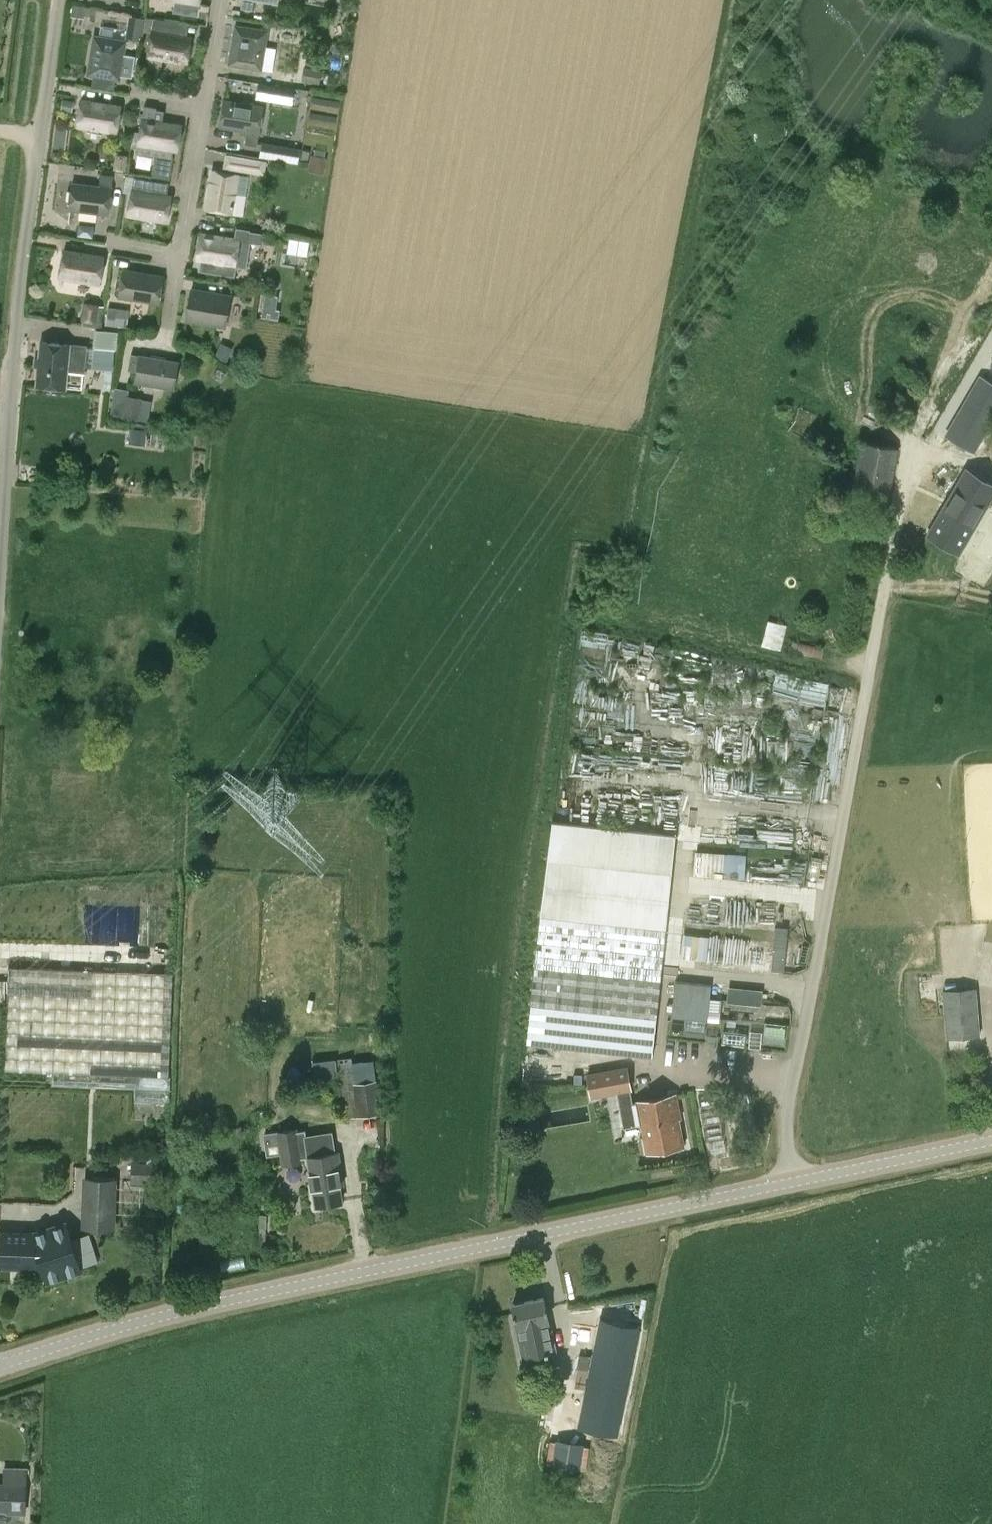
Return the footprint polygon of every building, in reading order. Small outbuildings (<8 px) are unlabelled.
[(73,4),(72,14),(84,16),(85,6),(73,4)] [(129,16),(126,38),(142,41),(146,18),(129,16)] [(267,30),(236,25),(230,64),(261,69),(267,30)] [(152,30),(148,56),(187,63),(192,37),(152,30)] [(89,74),(120,79),(126,41),(95,36),(89,74)] [(302,79),(319,82),(321,70),(304,67),(302,79)] [(73,101),(62,99),(60,110),(71,112),(73,101)] [(117,132),(122,106),(82,99),(78,126),(117,132)] [(224,100),(220,126),(247,131),(245,143),(258,145),(264,106),(224,100)] [(145,105),(143,118),(139,144),(178,150),(182,124),(155,120),(157,107),(145,105)] [(299,159),(300,145),(261,142),(260,156),(299,159)] [(302,149),(300,159),(308,160),(310,151),(302,149)] [(268,160),(225,153),(223,169),(265,176),(268,160)] [(115,168),(125,170),(128,155),(117,154),(115,168)] [(326,158),(324,157),(314,155),(310,155),(308,169),(323,172),(326,158)] [(76,168),(75,179),(99,181),(100,170),(76,168)] [(233,213),(239,174),(213,169),(206,209),(233,213)] [(114,175),(101,173),(99,186),(72,182),(69,209),(109,214),(114,175)] [(135,176),(132,189),(128,215),(168,221),(172,195),(167,194),(169,182),(135,176)] [(250,229),(236,227),(235,238),(201,232),(196,259),(236,265),(240,239),(248,240),(250,229)] [(106,254),(64,247),(59,278),(101,285),(106,254)] [(165,274),(123,267),(118,297),(160,303),(165,274)] [(265,278),(258,277),(257,281),(254,281),(253,288),(263,290),(265,278)] [(231,297),(191,290),(187,319),(226,326),(231,297)] [(97,321),(97,320),(102,321),(104,305),(100,304),(100,303),(83,301),(81,319),(97,321)] [(263,306),(261,317),(273,319),(275,308),(263,306)] [(106,325),(127,327),(129,310),(108,307),(106,325)] [(188,330),(180,329),(179,336),(187,337),(188,330)] [(94,344),(94,346),(92,366),(104,368),(103,378),(109,379),(110,368),(112,368),(114,349),(115,349),(117,333),(91,330),(90,343),(94,344)] [(84,371),(87,346),(41,341),(37,384),(66,387),(68,370),(84,371)] [(220,346),(215,356),(227,362),(231,351),(220,346)] [(175,388),(179,362),(132,354),(129,370),(137,371),(135,382),(175,388)] [(980,379),(956,420),(981,435),(991,416),(991,386),(980,379)] [(148,420),(152,400),(142,398),(142,397),(126,394),(122,417),(138,419),(138,418),(148,420)] [(146,429),(130,428),(128,442),(144,443),(146,429)] [(991,469),(991,432),(989,431),(975,462),(991,469)] [(163,447),(164,435),(152,433),(150,446),(163,447)] [(887,503),(898,448),(863,441),(852,496),(887,503)] [(958,554),(987,505),(956,486),(927,536),(958,554)] [(768,618),(761,643),(780,648),(787,623),(768,618)] [(552,820),(527,1040),(652,1055),(661,980),(676,834),(552,820)] [(695,850),(695,874),(745,876),(746,851),(695,850)] [(681,955),(706,958),(709,935),(684,932),(681,955)] [(137,1088),(137,1075),(169,1076),(173,973),(9,966),(5,1070),(52,1071),(52,1084),(137,1088)] [(975,967),(942,970),(946,1038),(980,1036),(975,967)] [(677,981),(673,1017),(708,1021),(711,985),(677,981)] [(762,991),(748,989),(747,1004),(760,1005),(762,991)] [(355,1082),(352,1056),(312,1061),(314,1078),(341,1075),(346,1116),(381,1112),(377,1079),(355,1082)] [(590,1095),(617,1090),(624,1127),(640,1124),(641,1125),(643,1125),(648,1152),(683,1145),(678,1118),(680,1117),(675,1093),(632,1101),(630,1088),(626,1066),(587,1073),(590,1095)] [(712,1103),(710,1093),(698,1095),(700,1105),(712,1103)] [(750,1104),(748,1093),(731,1096),(733,1108),(750,1104)] [(720,1120),(719,1109),(701,1111),(703,1123),(720,1120)] [(754,1124),(751,1112),(734,1115),(736,1127),(754,1124)] [(332,1130),(306,1134),(305,1129),(297,1130),(297,1126),(276,1130),(281,1165),(302,1162),(301,1156),(308,1155),(316,1206),(342,1202),(340,1185),(343,1185),(338,1150),(335,1151),(332,1130)] [(196,1146),(184,1147),(186,1162),(198,1161),(196,1146)] [(165,1153),(147,1153),(147,1162),(131,1161),(131,1183),(164,1184),(165,1153)] [(114,1228),(116,1180),(86,1179),(84,1227),(114,1228)] [(39,1252),(42,1263),(47,1279),(81,1269),(69,1231),(41,1239),(44,1248),(45,1248),(46,1250),(44,1251),(44,1250),(39,1252)] [(39,1252),(44,1250),(44,1251),(46,1250),(45,1248),(44,1248),(41,1239),(35,1241),(35,1233),(0,1232),(0,1262),(42,1263),(39,1252)] [(537,1350),(554,1346),(544,1297),(513,1304),(517,1327),(532,1324),(537,1350)] [(576,1422),(616,1430),(624,1392),(598,1387),(605,1356),(630,1361),(638,1322),(598,1314),(576,1422)] [(26,1467),(5,1467),(4,1483),(0,1483),(0,1509),(8,1510),(8,1512),(26,1512),(26,1467)]
